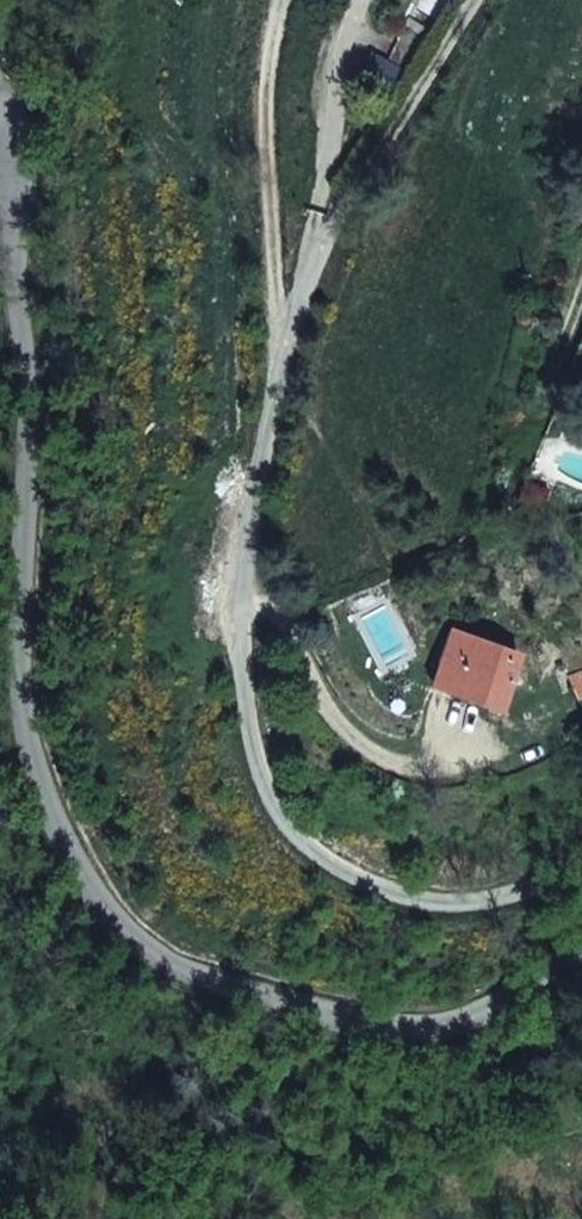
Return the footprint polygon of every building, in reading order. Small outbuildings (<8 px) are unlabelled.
[(523,480),(516,502),(538,511),(547,488),(523,480)] [(453,693),(455,687),(500,703),(519,655),(451,630),(431,685),(453,693)] [(574,695),(581,692),(581,669),(566,675),(574,695)] [(455,687),(453,693),(498,710),(500,703),(455,687)]
